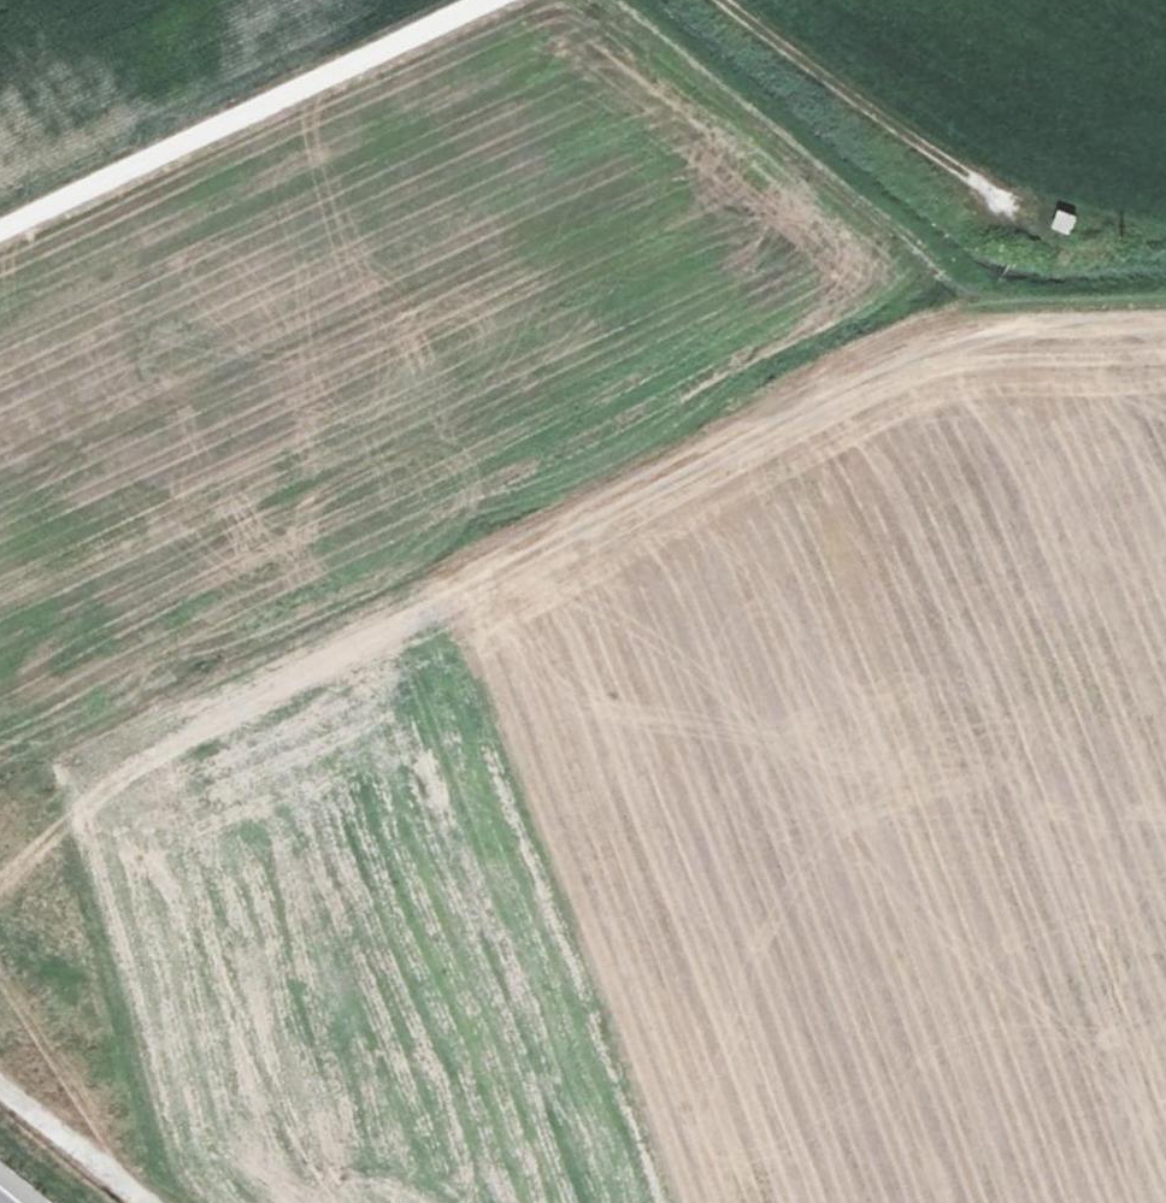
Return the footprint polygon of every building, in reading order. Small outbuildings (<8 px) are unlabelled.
[(1052,228),(1071,233),(1075,214),(1056,210),(1052,228)]
